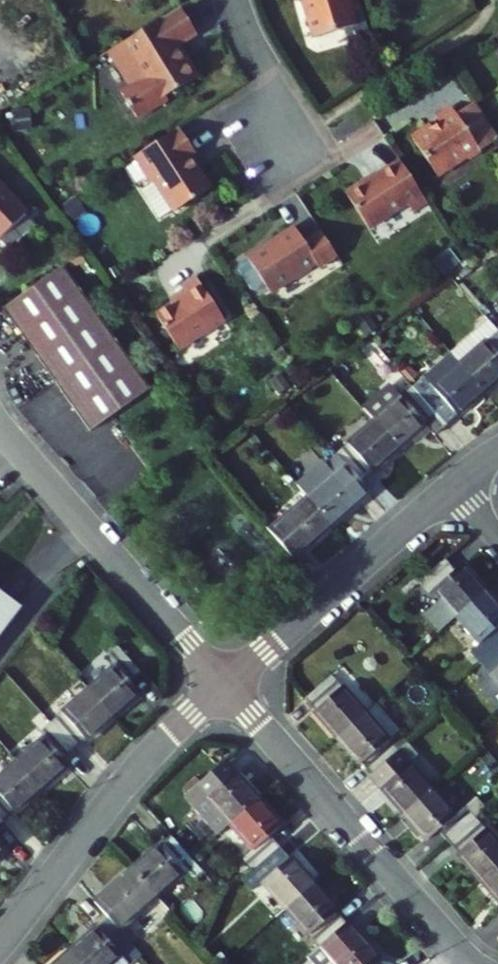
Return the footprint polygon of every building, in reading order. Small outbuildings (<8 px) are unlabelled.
[(312,3),(317,1),(329,41),(373,28),(364,0),(312,0),(312,3)] [(221,38),(205,12),(134,55),(155,90),(145,96),(160,121),(181,110),(179,107),(190,100),(223,81),(211,62),(209,63),(201,49),(221,38)] [(190,100),(179,107),(181,110),(191,103),(190,100)] [(492,105),(474,117),(469,110),(454,121),(459,127),(451,133),(446,131),(432,141),(457,178),(482,161),(488,163),(497,157),(497,114),(492,105)] [(221,159),(204,133),(159,162),(174,185),(164,192),(186,226),(237,193),(223,172),(221,173),(215,163),(221,159)] [(447,205),(419,164),(386,185),(384,183),(364,196),(388,232),(427,207),(432,215),(447,205)] [(6,254),(36,227),(0,185),(0,247),(6,254)] [(325,246),(315,231),(268,261),(269,263),(261,269),(260,275),(273,293),(278,295),(287,289),(292,297),(337,267),(340,272),(358,260),(342,234),(325,246)] [(113,435),(172,392),(85,270),(25,313),(113,435)] [(252,330),(224,287),(210,297),(215,305),(184,325),(207,360),(252,330)] [(465,377),(490,406),(497,400),(497,349),(465,377)] [(454,437),(490,406),(465,377),(439,399),(429,388),(419,397),(454,437)] [(445,445),(454,437),(419,397),(410,405),(402,395),(374,419),(382,429),(408,459),(436,435),(445,445)] [(381,483),(408,459),(382,429),(347,459),(371,487),(378,480),(381,483)] [(382,500),(371,487),(347,459),(310,491),(319,502),(345,531),(382,500)] [(318,555),(345,531),(319,502),(292,525),(318,555)] [(308,563),(318,555),(292,525),(283,533),(308,563)] [(466,575),(456,564),(428,587),(438,599),(443,595),(465,621),(494,595),(472,570),(466,575)] [(0,574),(0,664),(43,607),(0,574)] [(494,595),(465,621),(487,646),(477,654),(489,669),(497,661),(497,600),(494,595)] [(131,666),(104,689),(129,719),(156,696),(144,682),(157,671),(132,642),(119,653),(131,666)] [(497,679),(497,661),(489,669),(497,679)] [(352,674),(350,675),(324,697),(331,705),(327,708),(349,735),(381,708),(352,674)] [(66,722),(71,729),(90,750),(100,740),(102,743),(129,719),(104,689),(66,722)] [(349,735),(374,763),(378,759),(387,769),(414,746),(381,708),(349,735)] [(71,729),(33,762),(59,791),(86,767),(84,764),(94,755),(90,750),(71,729)] [(423,739),(414,746),(387,769),(396,780),(392,784),(415,811),(446,785),(424,758),(433,751),(423,739)] [(9,810),(18,821),(30,811),(33,813),(59,791),(33,762),(0,790),(0,800),(9,810)] [(209,799),(218,810),(248,784),(239,773),(227,784),(217,774),(192,796),(201,806),(209,799)] [(263,800),(248,784),(218,810),(233,827),(263,800)] [(463,837),(490,814),(479,802),(468,811),(446,785),(415,811),(437,837),(452,824),(463,837)] [(287,827),(263,800),(233,827),(255,853),(246,861),(256,871),(282,849),(273,839),(287,827)] [(0,818),(0,869),(24,847),(21,844),(31,836),(18,821),(9,810),(0,818)] [(463,837),(472,848),(469,851),(492,878),(497,873),(497,824),(490,814),(463,837)] [(255,853),(233,827),(220,838),(242,864),(246,861),(255,853)] [(182,848),(180,846),(151,871),(159,880),(198,846),(191,839),(182,848)] [(213,863),(198,846),(159,880),(177,901),(216,867),(213,863)] [(292,859),(282,849),(256,871),(266,882),(288,907),(316,882),(294,857),(292,859)] [(159,880),(151,871),(113,904),(121,913),(159,880)] [(266,882),(256,871),(245,881),(254,892),(266,882)] [(177,901),(159,880),(121,913),(128,922),(139,934),(177,901)] [(342,911),(316,882),(288,907),(322,946),(348,923),(339,914),(342,911)] [(350,921),(348,923),(322,946),(309,956),(316,963),(383,963),(386,962),(350,921)] [(88,952),(98,963),(132,963),(151,947),(139,934),(128,922),(117,931),(115,928),(88,952)] [(88,952),(74,963),(98,963),(88,952)]
